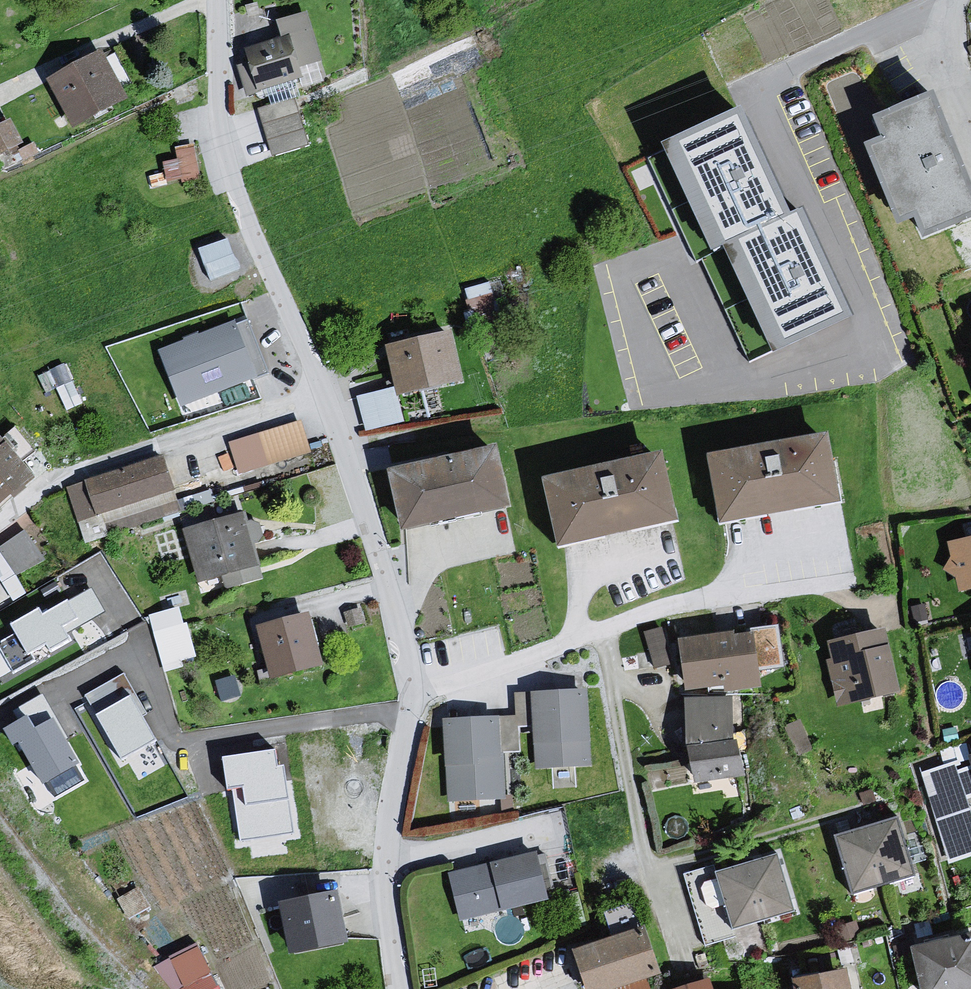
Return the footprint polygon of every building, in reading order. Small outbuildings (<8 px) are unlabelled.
[(251,54),(263,96),(308,82),(296,40),(251,54)] [(51,86),(82,139),(133,109),(103,56),(51,86)] [(261,116),(275,161),(309,150),(295,105),(261,116)] [(894,127),(902,148),(880,154),(914,232),(933,225),(939,245),(970,231),(970,170),(945,109),(894,127)] [(747,111),(651,155),(701,265),(725,253),(768,362),(854,322),(804,210),(793,216),(747,111)] [(0,133),(0,165),(28,151),(15,125),(0,133)] [(197,145),(165,149),(168,179),(201,175),(197,145)] [(201,241),(209,273),(238,266),(230,234),(201,241)] [(248,318),(159,347),(180,414),(269,374),(248,318)] [(457,338),(392,351),(402,404),(470,390),(457,338)] [(305,429),(230,447),(238,477),(312,459),(305,429)] [(1,513),(41,482),(10,443),(0,432),(0,512),(1,513)] [(843,443),(718,463),(732,532),(853,510),(843,443)] [(510,455),(396,481),(414,538),(526,515),(510,455)] [(676,462),(550,487),(568,555),(691,533),(676,462)] [(168,464),(65,493),(85,550),(182,517),(168,464)] [(245,517),(184,535),(198,588),(262,575),(245,517)] [(46,554),(28,526),(0,544),(0,573),(15,595),(27,587),(18,573),(46,554)] [(949,546),(961,597),(970,596),(970,542),(949,546)] [(103,611),(90,587),(42,614),(39,608),(10,624),(28,655),(47,645),(50,650),(69,639),(65,633),(103,611)] [(151,609),(162,662),(195,656),(185,602),(151,609)] [(314,622),(262,633),(276,682),(330,674),(314,622)] [(667,625),(648,626),(651,662),(669,660),(667,625)] [(893,635),(832,647),(835,662),(830,664),(839,709),(908,698),(893,635)] [(761,637),(683,647),(690,698),(766,691),(761,637)] [(146,714),(123,673),(84,696),(122,760),(156,740),(142,716),(146,714)] [(590,697),(535,697),(539,773),(590,773),(590,697)] [(733,700),(686,705),(698,786),(751,781),(749,755),(740,746),(733,700)] [(27,715),(3,728),(12,745),(18,741),(43,784),(80,763),(53,717),(34,728),(27,715)] [(502,725),(447,727),(447,805),(505,806),(502,725)] [(274,749),(223,757),(228,790),(233,789),(241,842),(295,833),(284,764),(277,765),(274,749)] [(970,853),(970,802),(958,756),(923,766),(948,859),(970,853)] [(903,827),(839,843),(855,900),(921,884),(903,827)] [(543,858),(451,878),(463,922),(554,905),(543,858)] [(784,862),(719,880),(737,936),(802,919),(784,862)] [(347,902),(288,910),(292,958),(354,950),(347,902)] [(164,954),(182,988),(225,988),(199,937),(164,954)] [(579,957),(590,988),(646,988),(670,981),(655,937),(579,957)] [(920,954),(927,988),(970,988),(970,944),(920,954)] [(804,988),(856,988),(854,979),(804,988)]
